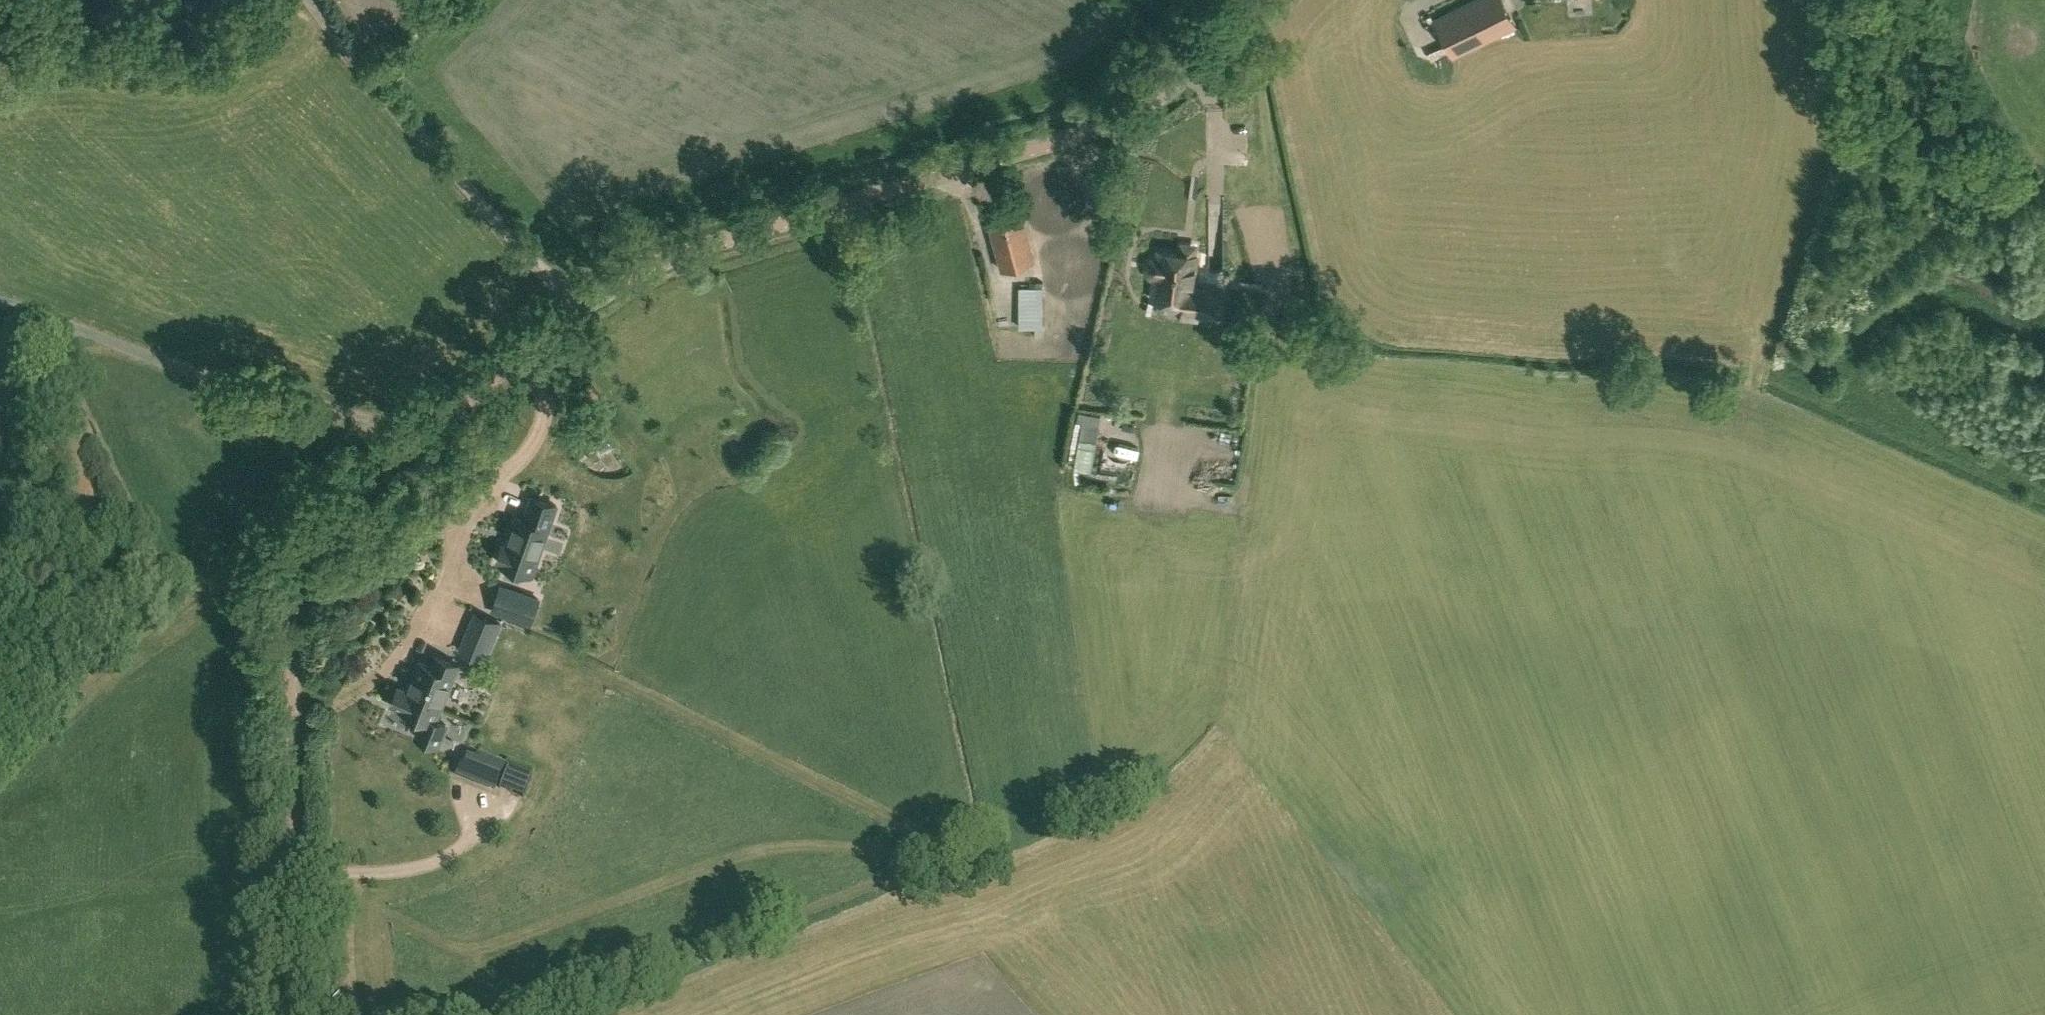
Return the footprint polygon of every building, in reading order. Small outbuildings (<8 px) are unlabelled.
[(1514,25),(1502,0),(1475,0),(1436,19),(1453,55),(1514,25)] [(986,261),(992,261),(993,276),(1017,273),(1016,259),(1047,256),(1045,226),(983,231),(986,261)] [(1196,254),(1159,249),(1158,256),(1157,256),(1154,256),(1152,257),(1150,258),(1149,259),(1147,261),(1147,263),(1146,266),(1146,268),(1147,270),(1148,272),(1149,274),(1151,275),(1153,276),(1155,277),(1153,298),(1171,300),(1169,310),(1220,316),(1223,290),(1192,286),(1196,254)] [(1035,334),(1043,334),(1043,316),(1042,285),(1019,286),(1020,326),(1035,326),(1035,334)] [(1080,439),(1098,442),(1102,416),(1079,412),(1078,421),(1083,422),(1080,439)] [(556,505),(532,496),(524,519),(516,516),(506,545),(503,544),(497,560),(500,561),(500,562),(532,574),(556,505)] [(492,611),(522,621),(530,624),(539,599),(501,585),(492,611)] [(500,623),(475,613),(460,649),(485,660),(500,623)] [(458,662),(436,654),(432,665),(419,660),(408,690),(399,687),(393,704),(401,707),(401,708),(425,717),(419,735),(441,743),(449,723),(437,719),(458,662)] [(495,789),(497,784),(505,765),(468,749),(460,769),(458,774),(495,789)]
